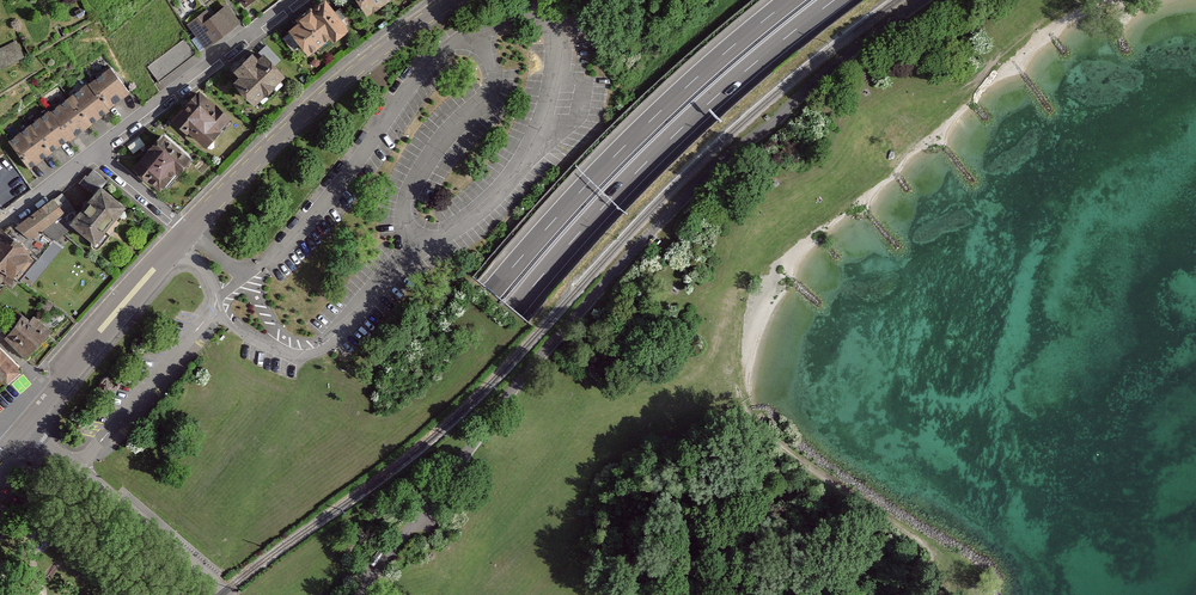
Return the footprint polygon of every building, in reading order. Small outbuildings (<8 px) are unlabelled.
[(339,0),(334,0),(283,36),(293,50),(306,41),(317,57),(359,27),(339,0)] [(374,18),(403,0),(362,0),(374,18)] [(190,21),(208,48),(244,23),(232,4),(214,16),(209,8),(190,21)] [(3,67),(26,54),(17,37),(0,47),(0,62),(3,67)] [(148,66),(160,82),(199,54),(187,37),(148,66)] [(245,76),(238,82),(263,109),(297,77),(274,53),(266,61),(259,53),(239,71),(245,76)] [(14,141),(35,168),(136,93),(115,66),(14,141)] [(202,88),(178,118),(215,149),(239,119),(202,88)] [(167,131),(138,166),(172,195),(202,159),(167,131)] [(123,208),(102,191),(72,225),(94,243),(123,208)] [(6,274),(15,282),(34,258),(23,247),(74,211),(63,193),(8,235),(3,230),(0,233),(0,281),(6,274)] [(7,338),(27,356),(47,333),(34,321),(29,326),(23,321),(7,338)] [(0,348),(0,376),(10,386),(24,372),(0,348)] [(0,497),(0,531),(18,508),(1,495),(0,497)]
